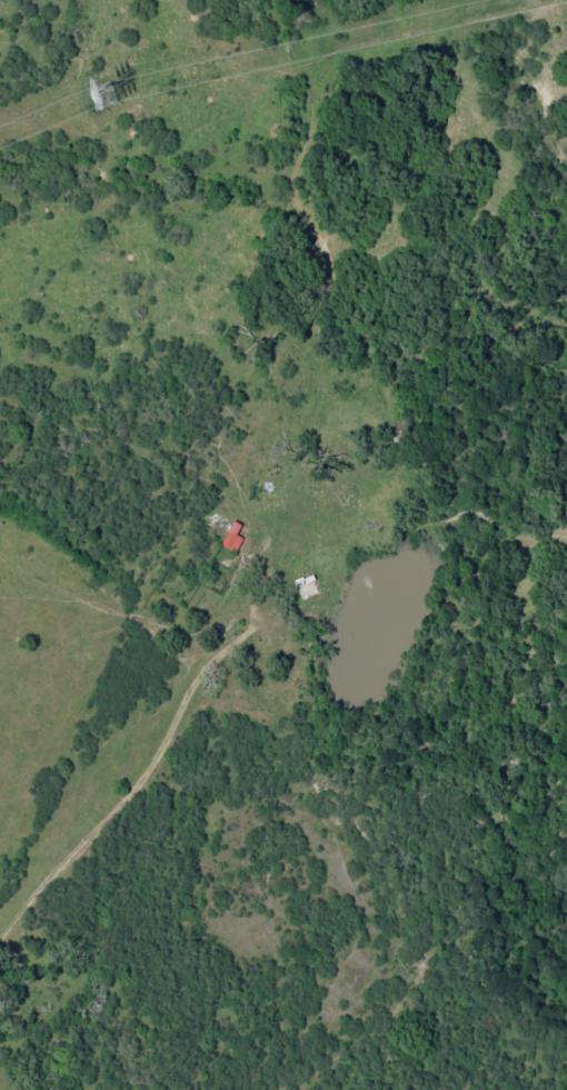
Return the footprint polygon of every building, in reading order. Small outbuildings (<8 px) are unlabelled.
[(240,524),(229,521),(220,547),(236,552),(241,538),(236,536),(240,524)]
